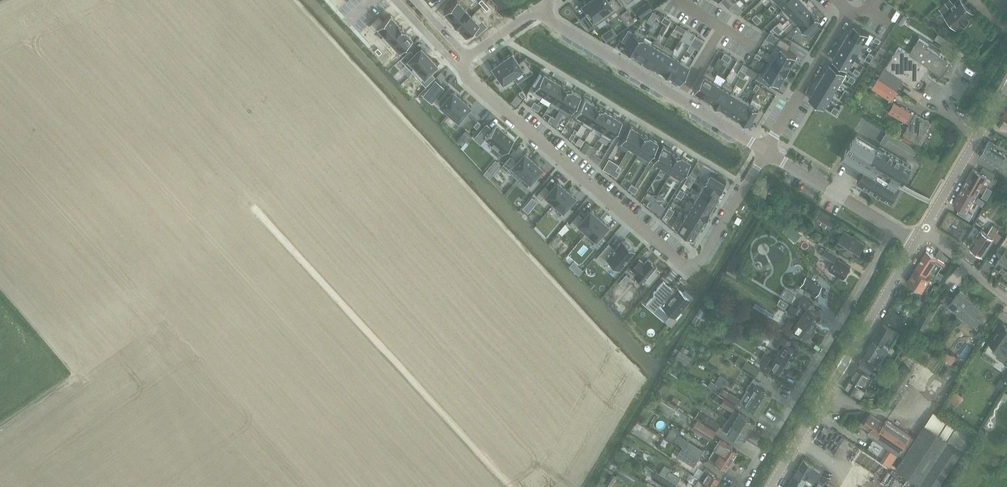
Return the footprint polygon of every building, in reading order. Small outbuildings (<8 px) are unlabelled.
[(443,11),(451,19),(465,7),(458,0),(456,0),(443,11)] [(581,4),(587,13),(581,18),(589,29),(595,24),(595,25),(605,17),(593,0),(587,0),(581,4)] [(605,17),(621,7),(616,0),(609,0),(593,0),(605,17)] [(721,1),(728,9),(733,4),(730,0),(722,0),(721,1)] [(784,7),(781,10),(781,11),(792,0),(777,0),(784,7)] [(781,11),(789,19),(806,2),(803,0),(793,0),(781,11)] [(974,13),(962,0),(957,0),(949,7),(945,3),(940,8),(952,21),(950,23),(954,28),(957,26),(959,27),(974,13)] [(733,4),(728,9),(738,15),(743,10),(735,2),(733,4)] [(806,2),(789,19),(792,16),(799,23),(796,26),(813,10),(806,2)] [(465,7),(451,19),(458,27),(472,15),(465,7)] [(813,10),(796,26),(804,35),(821,18),(813,10)] [(472,15),(458,27),(466,36),(472,30),(476,35),(487,25),(475,12),(472,15)] [(379,16),(369,24),(374,30),(377,27),(384,34),(398,22),(390,14),(383,21),(379,16)] [(384,34),(381,37),(389,46),(392,43),(392,42),(405,30),(398,22),(384,34)] [(854,24),(849,33),(864,42),(870,33),(854,24)] [(636,28),(624,48),(634,54),(643,38),(646,34),(636,28)] [(405,30),(392,42),(392,43),(399,51),(413,38),(405,30)] [(849,33),(843,41),(859,51),(864,42),(849,33)] [(695,35),(693,39),(702,45),(705,41),(695,35)] [(643,38),(634,54),(642,59),(652,43),(643,38)] [(780,38),(771,53),(791,65),(797,56),(788,50),(791,45),(780,38)] [(886,66),(916,86),(929,66),(943,76),(952,62),(927,46),(929,44),(920,38),(910,53),(899,46),(886,66)] [(652,43),(642,59),(652,65),(664,45),(654,39),(652,43)] [(843,41),(838,50),(854,59),(859,51),(843,41)] [(664,45),(652,65),(661,71),(671,55),(673,51),(664,45)] [(409,50),(400,58),(405,64),(401,68),(408,75),(412,71),(413,72),(430,57),(421,47),(414,54),(409,50)] [(838,50),(832,59),(848,69),(854,59),(838,50)] [(512,52),(502,59),(513,76),(523,69),(526,73),(531,69),(524,59),(519,62),(512,52)] [(773,55),(767,64),(785,75),(791,65),(771,53),(771,54),(773,55)] [(671,55),(661,71),(671,76),(680,60),(671,55)] [(430,57),(413,72),(426,86),(435,77),(431,73),(438,66),(430,57)] [(502,59),(491,66),(503,83),(513,76),(502,59)] [(680,60),(671,76),(680,82),(689,66),(680,60)] [(831,63),(825,72),(840,81),(846,72),(831,63)] [(760,72),(757,77),(766,83),(767,84),(771,79),(780,84),(785,75),(767,64),(762,73),(760,72)] [(706,70),(693,90),(703,96),(713,80),(715,76),(706,70)] [(898,88),(902,82),(885,70),(880,77),(898,88)] [(543,72),(534,88),(543,94),(553,78),(543,72)] [(825,72),(820,80),(835,90),(840,81),(825,72)] [(851,75),(848,80),(853,83),(856,78),(851,75)] [(553,78),(543,94),(552,100),(562,84),(553,78)] [(890,99),(897,90),(878,78),(872,87),(890,99)] [(713,80),(703,96),(712,102),(721,86),(713,80)] [(820,80),(814,89),(830,98),(835,90),(820,80)] [(436,81),(429,89),(437,96),(444,88),(436,81)] [(721,86),(712,102),(722,108),(731,92),(734,87),(724,81),(721,86)] [(562,84),(552,100),(562,105),(571,89),(562,84)] [(571,89),(562,105),(571,111),(581,95),(571,89)] [(814,89),(809,98),(824,108),(830,98),(814,89)] [(845,89),(842,94),(848,97),(850,92),(845,89)] [(453,90),(440,105),(449,113),(462,98),(453,90)] [(731,92),(722,108),(731,113),(741,97),(731,92)] [(842,94),(839,99),(845,102),(848,97),(842,94)] [(585,97),(575,113),(584,119),(585,119),(594,103),(585,97)] [(741,97),(731,113),(740,119),(750,103),(741,97)] [(462,98),(449,113),(458,121),(471,106),(462,98)] [(894,102),(888,112),(910,125),(905,134),(921,143),(927,133),(923,131),(926,126),(929,122),(916,115),(894,102)] [(584,119),(582,123),(592,129),(594,125),(603,109),(594,103),(585,119),(584,119)] [(750,103),(740,119),(750,124),(753,119),(758,122),(765,112),(759,108),(750,103)] [(834,106),(831,112),(836,115),(839,109),(834,106)] [(603,109),(594,125),(603,130),(613,114),(603,109)] [(603,130),(600,134),(610,140),(622,120),(613,114),(603,130)] [(486,123),(474,137),(481,143),(485,138),(503,153),(514,140),(496,124),(492,129),(486,123)] [(630,125),(620,141),(630,147),(640,131),(630,125)] [(465,130),(461,134),(467,139),(470,135),(465,130)] [(640,131),(630,147),(639,152),(649,136),(640,131)] [(856,133),(841,158),(842,159),(863,171),(857,180),(891,201),(900,185),(902,182),(912,166),(878,146),(858,133),(856,133)] [(639,152),(636,156),(646,162),(658,142),(649,136),(639,152)] [(580,145),(583,140),(578,137),(575,142),(580,145)] [(980,156),(1004,169),(1006,164),(1006,156),(991,147),(994,142),(989,139),(979,155),(980,156)] [(586,142),(581,150),(588,156),(588,155),(593,148),(593,147),(586,142)] [(662,144),(652,160),(662,166),(672,150),(662,144)] [(588,155),(588,156),(591,159),(597,150),(593,148),(588,155)] [(672,150),(662,166),(671,171),(671,172),(681,156),(672,150)] [(510,155),(501,166),(507,172),(508,170),(518,178),(534,160),(524,152),(516,161),(510,155)] [(671,171),(668,175),(678,181),(690,161),(681,156),(671,172),(671,171)] [(495,160),(491,165),(496,169),(500,164),(495,160)] [(534,160),(518,178),(518,179),(521,175),(530,183),(527,186),(532,190),(540,181),(535,177),(543,168),(534,160)] [(693,167),(689,173),(695,177),(699,170),(693,167)] [(973,168),(963,186),(977,194),(987,176),(992,179),(995,174),(983,167),(980,172),(973,168)] [(688,173),(686,178),(692,181),(694,177),(689,174),(688,173)] [(710,173),(705,182),(721,192),(726,183),(710,173)] [(545,185),(536,195),(541,199),(544,195),(554,203),(567,188),(557,180),(549,189),(545,185)] [(705,182),(699,192),(715,201),(721,192),(705,182)] [(963,186),(953,203),(960,207),(957,212),(970,219),(973,214),(967,211),(977,194),(963,186)] [(567,188),(554,203),(563,211),(560,215),(565,219),(573,210),(568,205),(576,196),(567,188)] [(694,201),(693,201),(709,211),(715,201),(699,192),(694,201)] [(531,197),(527,203),(532,207),(536,202),(531,197)] [(690,198),(684,208),(688,211),(688,210),(704,220),(709,211),(693,201),(694,201),(690,198)] [(650,207),(649,207),(661,214),(665,207),(654,200),(653,202),(650,207)] [(578,214),(569,223),(574,227),(577,224),(587,232),(600,217),(590,209),(582,218),(578,214)] [(683,219),(682,219),(698,229),(704,220),(688,210),(688,211),(683,219)] [(815,220),(830,229),(835,220),(821,211),(815,220)] [(777,215),(774,220),(779,223),(782,218),(777,215)] [(600,217),(587,232),(596,240),(593,243),(597,248),(606,238),(601,234),(609,225),(600,217)] [(680,218),(675,228),(692,239),(698,229),(682,219),(683,219),(680,218)] [(789,223),(782,230),(788,236),(795,228),(789,223)] [(970,246),(982,255),(993,239),(997,242),(1002,235),(997,232),(999,229),(993,225),(988,233),(982,229),(970,246)] [(844,230),(835,245),(856,258),(865,243),(844,230)] [(996,264),(999,266),(998,268),(1003,271),(1004,270),(1006,271),(1006,269),(1006,236),(997,250),(1003,254),(996,264)] [(607,245),(596,258),(603,264),(607,259),(618,269),(635,250),(629,245),(630,244),(625,240),(624,241),(621,238),(613,247),(611,249),(607,245)] [(834,263),(830,269),(829,271),(835,274),(836,273),(844,278),(851,266),(837,258),(838,256),(826,248),(825,249),(822,254),(822,255),(834,263)] [(927,250),(915,268),(933,279),(944,261),(947,256),(942,253),(938,250),(935,256),(933,254),(933,253),(932,253),(927,250)] [(736,253),(727,267),(737,273),(746,259),(736,253)] [(639,259),(630,269),(634,273),(633,275),(642,282),(644,280),(649,285),(659,273),(654,269),(656,266),(647,258),(643,263),(639,259)] [(934,280),(933,279),(915,268),(907,281),(922,290),(928,281),(931,283),(934,280)] [(626,274),(619,282),(623,286),(630,277),(626,274)] [(805,276),(799,286),(815,295),(821,286),(805,276)] [(655,294),(646,304),(654,310),(659,304),(671,314),(665,320),(671,325),(677,318),(675,316),(692,297),(685,291),(683,292),(678,288),(675,291),(663,281),(653,292),(655,294)] [(959,313),(971,298),(966,294),(967,293),(961,288),(953,298),(947,293),(942,299),(959,313)] [(787,309),(799,317),(814,326),(821,315),(811,309),(814,304),(803,296),(796,307),(791,303),(787,309)] [(781,298),(778,303),(783,306),(786,302),(781,298)] [(971,298),(959,313),(975,326),(980,320),(974,315),(982,305),(977,301),(976,302),(971,298)] [(774,314),(755,302),(751,308),(770,320),(774,314)] [(924,330),(934,313),(926,308),(916,325),(924,330)] [(889,319),(900,326),(905,317),(893,311),(889,319)] [(814,326),(799,317),(796,322),(789,318),(782,329),(794,337),(797,331),(807,337),(814,326)] [(990,342),(1001,350),(1002,349),(1006,353),(1006,325),(1003,323),(990,342)] [(882,324),(873,339),(882,344),(882,343),(883,343),(891,329),(882,324)] [(979,331),(976,336),(980,339),(984,335),(979,331)] [(777,353),(791,362),(798,351),(788,345),(792,340),(780,333),(773,344),(780,348),(777,353)] [(873,339),(873,340),(865,354),(879,363),(884,355),(888,347),(883,343),(882,343),(882,344),(873,339)] [(680,349),(675,356),(686,363),(691,356),(680,349)] [(791,362),(777,353),(773,359),(766,355),(760,366),(771,373),(775,367),(785,373),(791,362)] [(875,363),(864,356),(863,356),(858,364),(870,371),(875,363)] [(745,361),(741,367),(754,376),(759,369),(745,361)] [(903,365),(878,402),(887,407),(911,370),(903,365)] [(873,375),(858,366),(851,376),(867,386),(873,375)] [(851,376),(845,388),(860,397),(862,393),(869,397),(872,392),(867,389),(868,388),(866,387),(867,386),(851,376)] [(753,378),(747,387),(745,391),(747,392),(766,404),(772,395),(766,392),(767,390),(761,387),(763,384),(753,378)] [(721,387),(718,393),(735,403),(738,398),(721,387)] [(955,391),(949,400),(957,405),(963,396),(955,391)] [(760,414),(766,404),(747,392),(746,392),(741,400),(742,404),(754,412),(755,410),(760,414)] [(731,410),(735,403),(718,393),(718,394),(723,397),(720,403),(731,410)] [(673,397),(670,402),(674,405),(678,400),(673,397)] [(738,411),(732,422),(748,432),(754,423),(749,419),(750,418),(738,411)] [(870,414),(864,424),(870,428),(869,430),(868,430),(867,431),(868,431),(867,433),(898,454),(900,452),(901,452),(901,451),(900,451),(901,450),(906,453),(896,468),(925,486),(938,486),(963,449),(925,424),(915,439),(886,419),(884,423),(870,414)] [(708,416),(703,423),(716,431),(720,424),(708,416)] [(710,440),(716,431),(703,423),(697,419),(691,428),(710,440)] [(722,428),(726,431),(731,434),(730,436),(736,439),(737,438),(742,441),(748,432),(732,422),(727,419),(722,428)] [(981,428),(978,434),(983,437),(986,432),(981,428)] [(678,434),(673,442),(684,449),(698,458),(704,450),(689,441),(678,434)] [(731,460),(736,451),(731,447),(732,446),(720,438),(713,449),(714,449),(731,460)] [(622,444),(621,447),(630,453),(634,456),(636,452),(631,450),(632,448),(622,444)] [(694,466),(698,458),(684,449),(683,449),(681,448),(677,455),(694,466)] [(725,469),(731,460),(714,449),(708,458),(709,461),(719,467),(720,466),(725,469)] [(805,481),(804,481),(805,481),(811,485),(820,471),(813,466),(814,465),(803,459),(787,486),(801,486),(805,481)] [(671,469),(664,464),(659,472),(666,476),(676,483),(677,483),(680,477),(670,471),(671,469)] [(698,478),(712,486),(714,486),(719,478),(714,475),(715,474),(705,468),(698,478)] [(651,477),(667,486),(673,486),(676,483),(666,476),(659,472),(656,470),(651,477)] [(603,486),(609,486),(616,476),(612,473),(610,476),(603,486)] [(698,478),(695,483),(689,480),(686,485),(690,486),(712,486),(698,478)]
